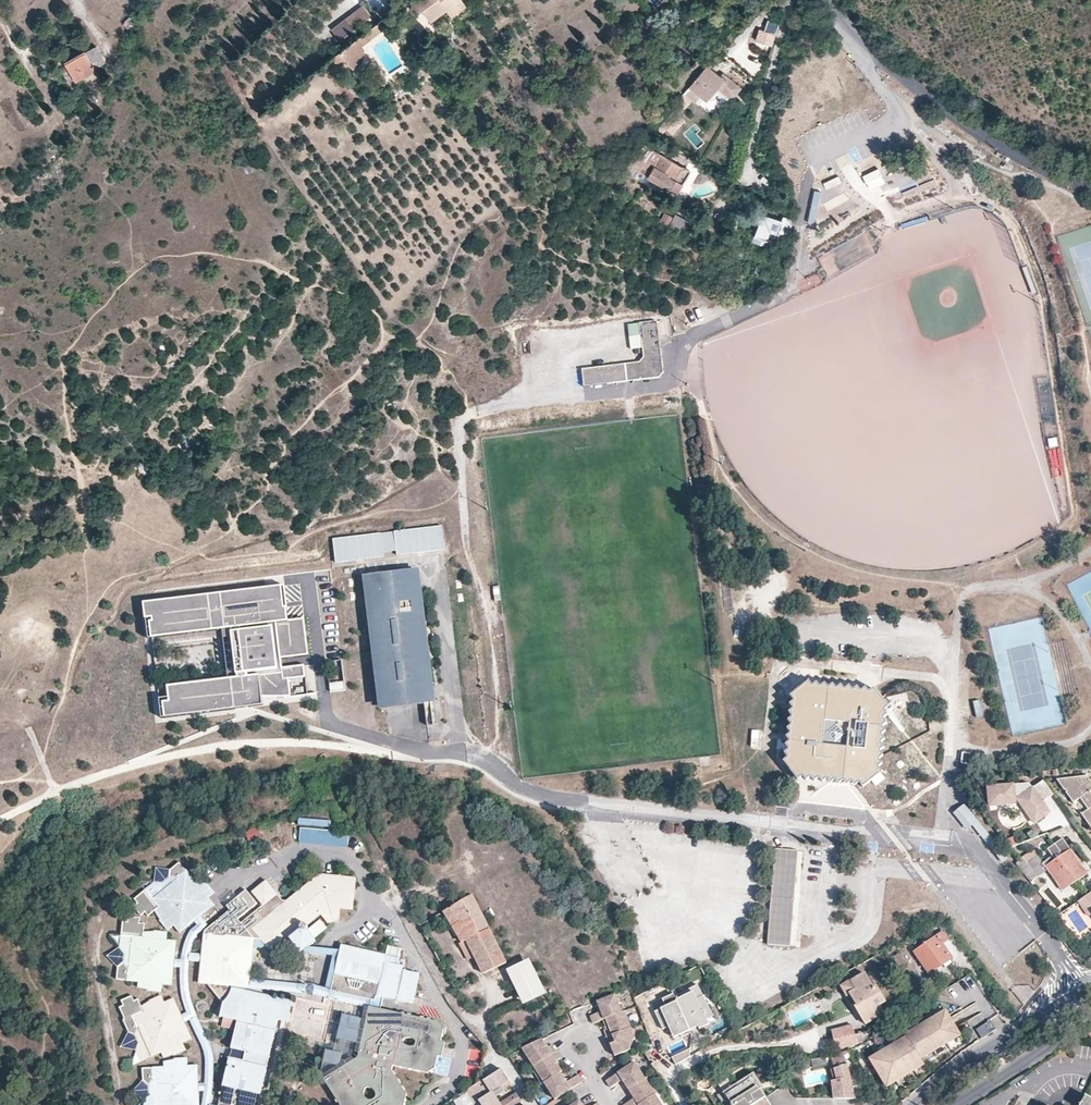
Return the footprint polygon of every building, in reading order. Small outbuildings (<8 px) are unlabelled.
[(457,0),(412,0),(411,1),(411,2),(418,11),(424,7),(432,18),(448,6),(457,0)] [(465,0),(457,0),(448,6),(453,13),(467,3),(465,0)] [(355,25),(374,12),(367,1),(347,14),(355,25)] [(381,21),(360,36),(365,43),(386,28),(381,21)] [(760,30),(757,41),(769,45),(770,45),(773,35),(760,30)] [(365,43),(360,36),(338,50),(337,57),(346,58),(348,57),(349,57),(350,57),(355,65),(363,59),(366,45),(365,43)] [(99,54),(95,46),(84,52),(93,69),(105,63),(99,54)] [(64,63),(84,52),(82,48),(62,59),(64,63)] [(93,69),(84,52),(64,63),(67,67),(60,71),(71,90),(77,87),(75,82),(94,71),(93,69)] [(707,66),(689,84),(683,91),(692,98),(694,100),(700,94),(705,99),(717,85),(731,95),(738,85),(724,74),(724,73),(720,78),(715,74),(707,66)] [(692,98),(683,91),(679,95),(683,98),(666,118),(660,125),(666,129),(692,98)] [(687,142),(673,134),(668,142),(682,150),(687,142)] [(661,153),(652,148),(638,171),(647,175),(661,153)] [(639,149),(622,170),(627,174),(644,154),(639,149)] [(682,183),(674,178),(681,166),(661,153),(647,175),(668,188),(677,193),(681,189),(684,184),(682,183)] [(689,171),(681,166),(674,178),(682,183),(689,171)] [(879,171),(863,179),(866,185),(882,177),(879,171)] [(826,189),(840,183),(838,177),(823,182),(826,189)] [(790,236),(792,221),(784,219),(784,221),(770,216),(756,212),(754,221),(760,223),(756,236),(757,236),(755,241),(766,245),(768,239),(776,241),(779,234),(782,235),(782,234),(790,236)] [(669,225),(672,216),(663,213),(659,221),(669,225)] [(674,215),(670,226),(684,231),(688,220),(674,215)] [(736,230),(740,218),(733,215),(728,228),(736,230)] [(1036,292),(1026,266),(1023,268),(1032,294),(1036,292)] [(664,373),(658,321),(640,323),(643,357),(639,362),(582,369),(584,387),(659,378),(664,373)] [(442,526),(394,531),(397,555),(445,550),(442,526)] [(381,533),(333,539),(336,563),(384,557),(381,533)] [(418,572),(362,578),(371,647),(378,711),(434,706),(418,572)] [(285,586),(142,601),(144,616),(156,614),(157,621),(149,622),(151,635),(226,628),(232,682),(169,689),(170,700),(162,701),(163,717),(254,708),(266,706),(265,695),(287,692),(285,675),(302,673),(302,667),(282,669),(280,656),(310,653),(306,615),(288,617),(285,586)] [(782,683),(793,695),(796,699),(791,741),(786,744),(789,749),(785,752),(788,757),(784,760),(799,778),(803,776),(806,779),(812,776),(815,780),(820,777),(824,781),(830,776),(848,778),(861,779),(865,784),(884,770),(880,765),(886,709),(890,706),(876,688),(872,692),(866,691),(865,700),(832,696),(833,687),(817,685),(813,681),(812,682),(811,681),(800,668),(782,683)] [(329,683),(330,691),(345,690),(344,682),(329,683)] [(866,691),(833,687),(832,696),(865,700),(866,691)] [(982,716),(980,701),(973,702),(976,717),(982,716)] [(429,707),(425,707),(427,726),(435,725),(433,707),(429,707)] [(970,754),(962,754),(963,765),(971,764),(970,754)] [(1089,774),(1058,778),(1075,801),(1082,796),(1090,808),(1084,812),(1090,823),(1090,776),(1089,774)] [(1034,784),(991,789),(992,806),(1020,805),(1019,799),(1022,799),(1041,824),(1056,814),(1048,803),(1057,797),(1048,782),(1037,790),(1034,784)] [(919,788),(906,799),(912,806),(925,795),(919,788)] [(1011,866),(965,802),(962,805),(1007,869),(1011,866)] [(249,842),(262,838),(258,826),(245,831),(249,842)] [(303,831),(302,846),(350,851),(351,836),(303,831)] [(1044,862),(1035,849),(1020,860),(1016,863),(1031,881),(1049,870),(1060,886),(1074,876),(1077,881),(1089,873),(1072,848),(1064,838),(1048,849),(1053,856),(1044,862)] [(776,850),(768,942),(796,945),(803,852),(776,850)] [(216,904),(210,898),(210,897),(216,892),(210,883),(209,884),(201,876),(197,879),(189,870),(180,877),(172,876),(165,882),(164,889),(154,897),(162,907),(158,911),(164,920),(163,921),(169,929),(175,924),(181,931),(191,924),(189,923),(206,910),(207,911),(216,904)] [(245,988),(248,988),(249,979),(254,939),(262,940),(274,954),(292,940),(303,954),(318,942),(306,928),(322,915),(329,924),(332,924),(334,924),(335,923),(336,921),(337,910),(354,911),(357,880),(321,876),(286,903),(273,887),(261,886),(253,891),(265,905),(243,922),(232,909),(206,929),(204,943),(213,945),(208,984),(223,1002),(220,1017),(237,1022),(244,994),(245,988)] [(1063,891),(1077,881),(1074,876),(1060,886),(1063,891)] [(1053,907),(1060,902),(1047,886),(1041,891),(1053,907)] [(507,961),(471,892),(445,909),(462,941),(460,942),(469,959),(475,956),(484,973),(507,961)] [(1080,900),(1089,913),(1090,912),(1090,893),(1080,900)] [(171,970),(173,951),(175,951),(176,939),(167,938),(167,931),(155,929),(154,930),(142,931),(142,935),(132,934),(131,946),(125,949),(124,959),(128,964),(127,977),(136,979),(136,983),(148,986),(148,987),(148,988),(160,989),(161,982),(161,981),(162,981),(171,982),(172,970),(171,970)] [(952,958),(941,943),(946,939),(941,932),(915,950),(930,972),(945,962),(952,958)] [(946,939),(941,943),(952,958),(956,955),(946,939)] [(199,982),(208,984),(213,945),(204,943),(199,982)] [(420,973),(403,969),(404,965),(399,964),(400,958),(389,956),(341,946),(335,974),(331,994),(371,1002),(375,1003),(377,995),(381,996),(414,1003),(420,973)] [(190,953),(189,960),(199,962),(200,954),(190,953)] [(892,957),(899,969),(906,964),(899,953),(892,957)] [(526,1000),(543,991),(528,962),(511,970),(526,1000)] [(858,991),(848,997),(865,1025),(884,1013),(879,1006),(885,1002),(876,986),(874,987),(865,973),(852,981),(858,991)] [(248,988),(311,996),(312,996),(313,994),(314,987),(249,979),(248,988)] [(841,986),(848,997),(858,991),(852,981),(851,980),(841,986)] [(958,1007),(972,1001),(967,990),(969,990),(965,980),(949,987),(958,1007)] [(698,984),(676,995),(692,1033),(711,1024),(708,1017),(713,1015),(698,984)] [(369,1010),(371,1002),(331,994),(318,991),(316,999),(369,1010)] [(545,996),(543,991),(526,1000),(529,1005),(545,996)] [(615,992),(596,999),(599,1007),(600,1010),(590,1013),(594,1024),(605,1019),(622,1012),(615,992)] [(675,1040),(692,1033),(676,995),(675,993),(662,998),(666,1007),(657,1011),(665,1029),(670,1027),(675,1040)] [(237,1089),(262,1094),(281,1008),(257,1003),(258,997),(244,994),(237,1022),(222,1085),(237,1089)] [(186,1039),(181,1027),(180,1028),(172,1010),(174,1009),(170,998),(162,1001),(159,995),(147,999),(147,1000),(137,1005),(139,1009),(130,1013),(134,1023),(130,1029),(135,1042),(142,1044),(146,1055),(154,1052),(156,1056),(167,1054),(168,1056),(180,1050),(177,1043),(186,1039)] [(427,1051),(435,1052),(437,1044),(441,1045),(445,1029),(440,1021),(382,1009),(384,999),(381,996),(377,995),(375,1003),(371,1002),(369,1010),(367,1022),(362,1044),(363,1049),(364,1052),(366,1053),(365,1058),(359,1057),(325,1078),(342,1104),(405,1104),(408,1093),(393,1070),(394,1065),(423,1071),(427,1051)] [(281,1008),(282,1002),(258,997),(257,1003),(281,1008)] [(622,1012),(605,1019),(606,1023),(608,1026),(605,1027),(608,1036),(634,1025),(628,1010),(622,1012)] [(922,1058),(961,1035),(947,1011),(907,1034),(908,1036),(871,1058),(888,1086),(920,1067),(925,1064),(922,1058)] [(362,1044),(367,1022),(342,1017),(334,1055),(326,1054),(322,1073),(325,1078),(359,1057),(365,1058),(366,1053),(364,1052),(363,1049),(362,1044)] [(990,1020),(975,1031),(981,1039),(996,1029),(990,1020)] [(858,1042),(865,1041),(865,1039),(870,1038),(868,1030),(862,1032),(860,1023),(833,1030),(838,1048),(858,1044),(858,1042)] [(634,1025),(608,1036),(612,1045),(616,1055),(637,1047),(636,1045),(636,1037),(638,1036),(634,1025)] [(540,1039),(523,1050),(534,1066),(555,1051),(551,1045),(546,1048),(543,1044),(540,1039)] [(436,1067),(441,1045),(437,1044),(435,1052),(427,1051),(423,1071),(429,1072),(436,1067)] [(837,1053),(836,1050),(831,1052),(829,1044),(808,1049),(811,1059),(816,1060),(830,1057),(837,1053)] [(480,1066),(478,1049),(469,1050),(470,1067),(480,1066)] [(664,1060),(658,1050),(651,1054),(656,1064),(664,1060)] [(851,1083),(847,1067),(847,1065),(844,1056),(849,1054),(847,1050),(843,1053),(841,1053),(832,1057),(834,1067),(833,1067),(836,1080),(831,1081),(833,1099),(855,1099),(853,1089),(851,1083)] [(555,1051),(534,1066),(531,1067),(544,1086),(546,1085),(561,1075),(563,1073),(559,1066),(556,1061),(560,1058),(555,1051)] [(199,1064),(188,1064),(188,1057),(175,1058),(175,1059),(165,1060),(165,1066),(153,1066),(154,1080),(150,1084),(150,1093),(144,1099),(145,1104),(201,1104),(199,1064)] [(811,1062),(813,1069),(827,1066),(826,1059),(811,1062)] [(635,1062),(607,1081),(611,1088),(623,1081),(626,1085),(629,1089),(645,1078),(635,1062)] [(503,1070),(485,1082),(485,1080),(485,1081),(470,1090),(479,1104),(515,1104),(524,1100),(518,1092),(503,1101),(501,1097),(516,1088),(511,1082),(503,1070)] [(768,1096),(763,1088),(765,1087),(756,1072),(725,1091),(733,1104),(754,1104),(768,1096)] [(561,1075),(546,1085),(556,1100),(583,1082),(579,1076),(567,1084),(564,1080),(561,1075)] [(629,1089),(633,1095),(635,1099),(626,1104),(639,1104),(655,1095),(659,1092),(648,1076),(645,1078),(629,1089)] [(236,1094),(237,1089),(222,1085),(219,1099),(227,1101),(229,1093),(236,1094)] [(262,1094),(237,1089),(236,1094),(229,1093),(227,1101),(219,1099),(217,1104),(259,1104),(262,1094)] [(457,1104),(472,1104),(474,1104),(467,1093),(454,1102),(457,1104)] [(639,1104),(662,1104),(655,1095),(639,1104)] [(1085,1097),(1081,1104),(1090,1104),(1090,1100),(1085,1097)]
